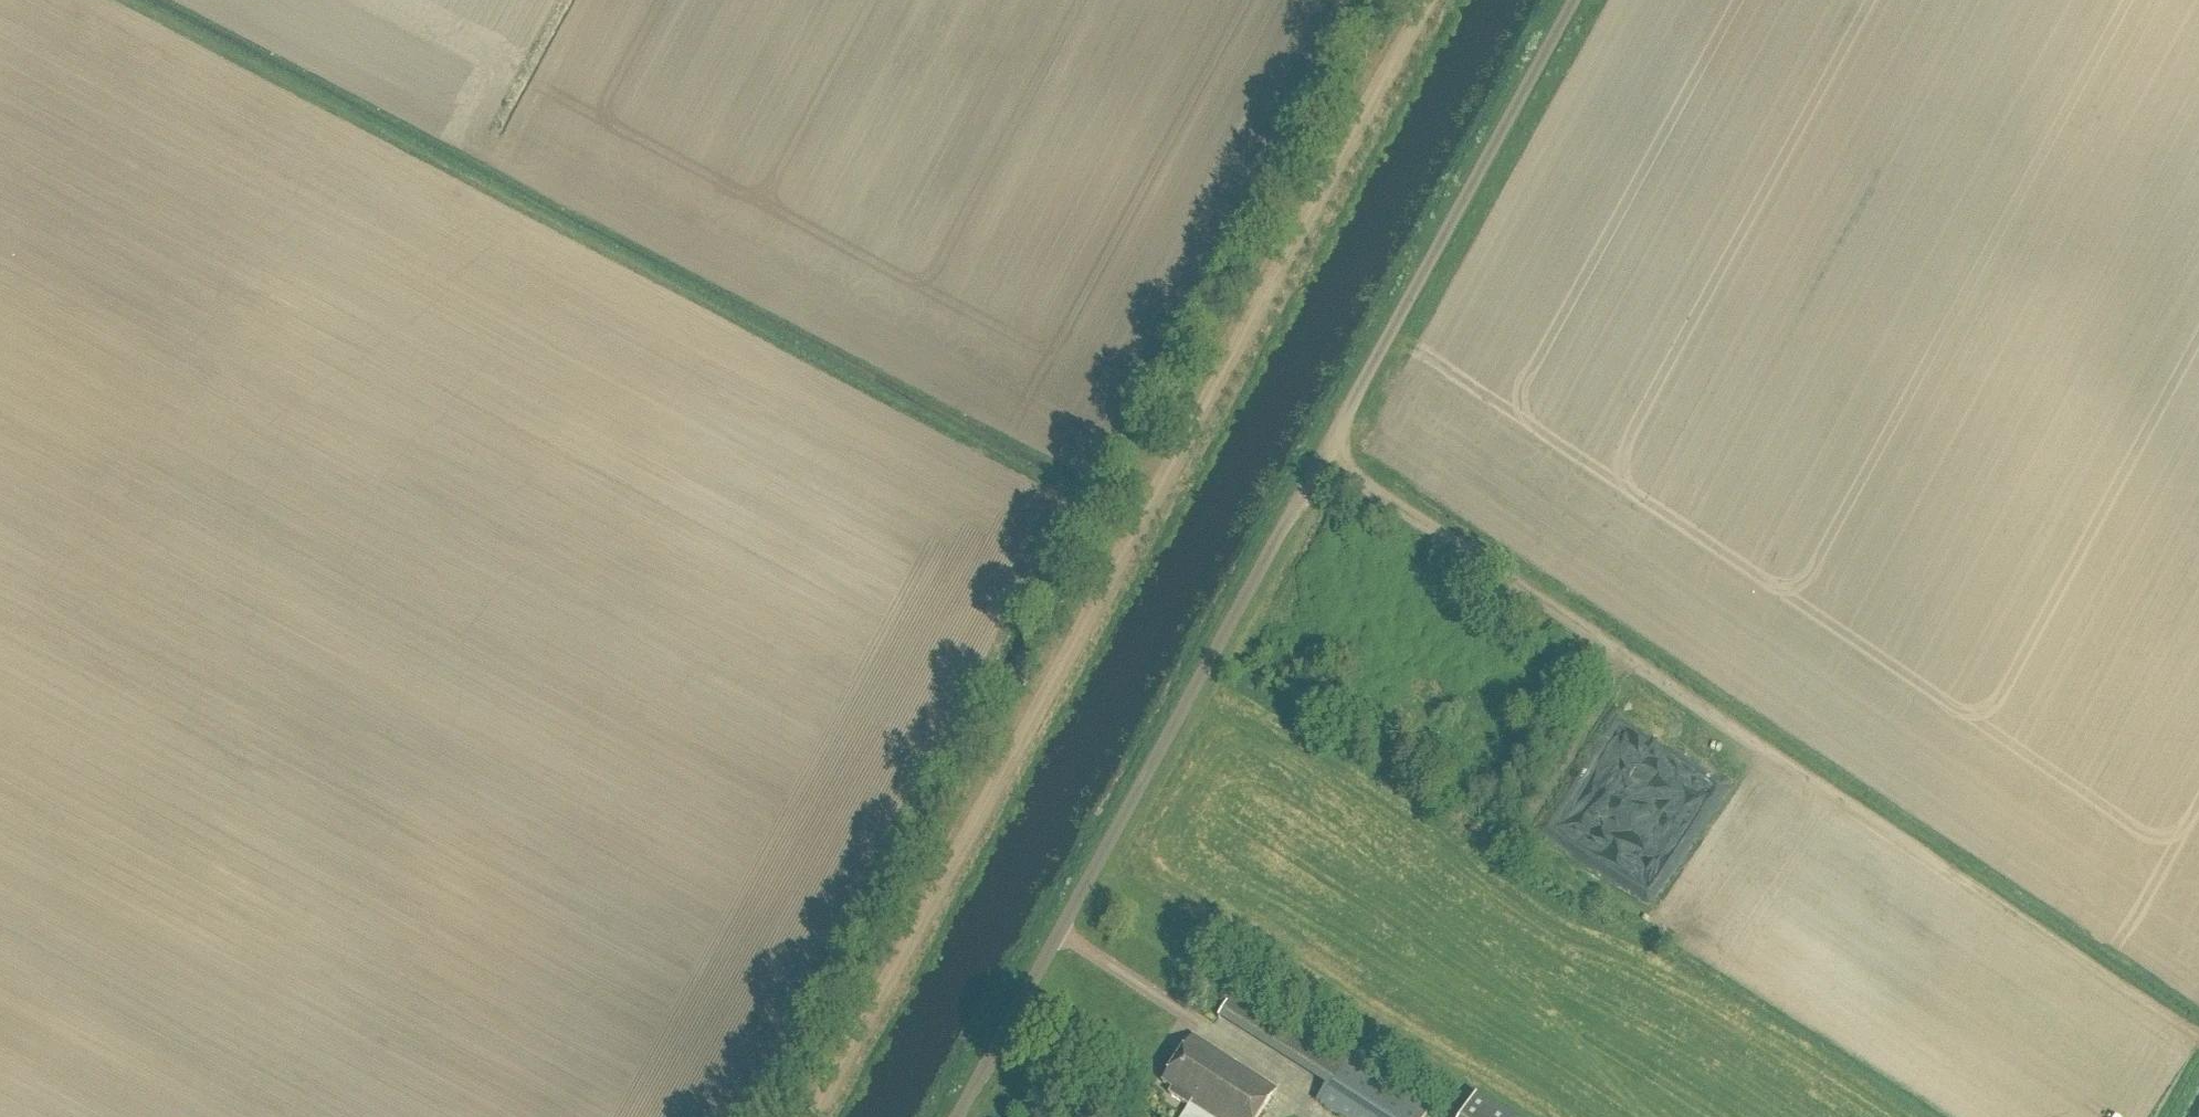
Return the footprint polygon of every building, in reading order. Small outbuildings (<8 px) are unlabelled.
[(1330,1092),(1349,1062),(1238,991),(1218,1021),(1330,1092)] [(1276,1090),(1192,1036),(1162,1084),(1172,1090),(1169,1096),(1202,1116),(1258,1116),(1276,1090)] [(1330,1092),(1321,1107),(1337,1116),(1427,1116),(1429,1114),(1349,1062),(1330,1092)] [(1476,1099),(1464,1116),(1505,1116),(1476,1099)]
